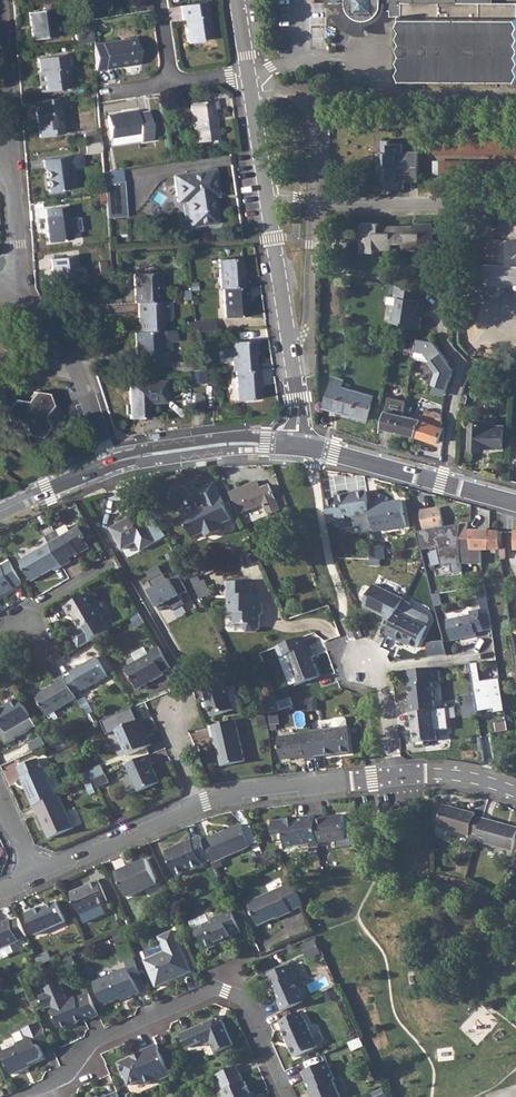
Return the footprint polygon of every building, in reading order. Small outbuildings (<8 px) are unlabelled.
[(335,3),(347,2),(347,4),(348,7),(349,8),(349,9),(351,11),(353,14),(355,15),(356,16),(359,17),(361,18),(363,19),(365,19),(367,18),(369,18),(371,17),(374,16),(376,15),(377,14),(379,12),(380,11),(382,9),(393,9),(393,15),(404,15),(404,18),(401,24),(403,31),(400,37),(403,44),(400,49),(403,56),(400,61),(403,68),(399,74),(404,82),(515,82),(515,3),(458,3),(458,0),(333,0),(335,3)] [(206,3),(180,7),(182,21),(185,20),(186,28),(185,29),(188,44),(201,43),(201,40),(211,39),(206,3)] [(52,9),(29,13),(33,40),(56,37),(52,9)] [(92,33),(75,35),(76,45),(93,42),(92,33)] [(135,39),(93,44),(95,71),(105,70),(104,64),(116,63),(117,68),(139,65),(135,39)] [(63,55),(38,59),(40,71),(41,77),(38,77),(41,92),(71,88),(69,74),(66,75),(63,55)] [(64,97),(36,101),(37,110),(36,110),(39,138),(63,134),(60,106),(65,106),(64,97)] [(216,100),(190,103),(196,143),(218,140),(214,109),(217,109),(216,100)] [(138,112),(108,116),(111,138),(141,133),(142,141),(153,140),(149,112),(138,113),(138,112)] [(100,133),(84,135),(85,146),(101,143),(100,133)] [(435,140),(435,155),(515,155),(515,141),(435,140)] [(380,152),(380,167),(381,167),(420,167),(420,152),(409,152),(409,153),(404,154),(404,144),(391,144),(391,141),(384,141),(384,152),(380,152)] [(101,143),(85,146),(86,154),(102,153),(101,143)] [(70,156),(43,159),(44,169),(45,169),(48,192),(67,190),(64,167),(70,167),(70,156)] [(435,160),(435,175),(515,175),(515,160),(435,160)] [(420,167),(381,167),(381,181),(385,181),(385,193),(391,193),(391,190),(405,190),(405,179),(408,179),(409,182),(420,182),(420,174),(420,167)] [(212,202),(211,197),(217,196),(213,170),(174,176),(178,202),(187,201),(191,226),(215,222),(212,202)] [(122,181),(104,183),(105,194),(107,218),(125,217),(122,181)] [(47,217),(45,217),(49,242),(71,239),(67,206),(46,209),(47,217)] [(502,215),(502,239),(490,239),(490,263),(486,264),(486,286),(515,286),(515,215),(502,215)] [(363,223),(363,252),(375,253),(375,249),(391,249),(392,243),(403,243),(403,249),(420,249),(420,253),(432,253),(433,224),(416,223),(416,227),(380,226),(380,223),(363,223)] [(74,256),(51,259),(54,286),(77,283),(74,256)] [(219,259),(221,289),(223,288),(244,287),(241,258),(219,259)] [(134,273),(135,303),(138,303),(159,302),(157,273),(134,273)] [(422,289),(397,285),(396,296),(400,297),(398,306),(394,305),(392,321),(406,323),(406,326),(421,329),(423,317),(418,316),(419,310),(424,311),(425,300),(421,299),(422,289)] [(244,287),(223,288),(225,317),(248,316),(247,287),(244,287)] [(159,302),(138,303),(139,332),(162,331),(162,321),(170,321),(172,318),(172,302),(159,302)] [(214,321),(195,322),(196,330),(196,332),(214,330),(214,321)] [(139,332),(135,332),(136,361),(159,361),(159,350),(170,350),(170,342),(178,342),(177,330),(162,331),(139,332)] [(239,333),(240,340),(255,338),(254,331),(239,333)] [(434,341),(417,339),(415,351),(424,352),(434,367),(432,376),(437,376),(435,383),(436,384),(435,386),(447,388),(452,367),(434,341)] [(231,342),(233,371),(236,371),(256,369),(254,340),(231,342)] [(198,361),(171,362),(172,372),(198,371),(198,361)] [(256,369),(236,371),(239,400),(261,399),(258,369),(256,369)] [(335,377),(328,400),(338,404),(336,410),(368,419),(375,395),(359,391),(343,386),(345,380),(335,377)] [(162,381),(129,382),(130,418),(146,417),(146,402),(163,401),(162,381)] [(447,388),(435,386),(434,394),(445,396),(447,388)] [(13,400),(6,409),(10,421),(23,423),(27,435),(39,437),(47,427),(43,416),(51,406),(47,394),(34,392),(26,402),(13,400)] [(203,395),(195,395),(195,410),(203,411),(203,395)] [(424,418),(405,414),(408,400),(391,397),(383,427),(417,435),(424,418)] [(424,418),(417,435),(438,443),(444,430),(444,427),(443,426),(443,413),(444,403),(431,398),(424,418)] [(328,400),(326,408),(336,410),(338,404),(328,400)] [(472,421),(471,450),(487,451),(487,447),(505,448),(506,425),(487,424),(487,421),(472,421)] [(257,482),(231,493),(240,514),(264,504),(269,514),(279,510),(269,486),(261,489),(257,482)] [(199,511),(198,510),(197,508),(189,512),(190,513),(183,517),(194,538),(205,534),(205,535),(210,537),(220,532),(222,529),(221,526),(231,520),(214,483),(198,490),(205,506),(207,510),(202,513),(199,511)] [(337,499),(327,500),(330,522),(341,521),(340,519),(371,514),(369,504),(367,491),(337,497),(337,499)] [(378,502),(369,504),(371,514),(374,531),(407,526),(402,501),(378,505),(378,502)] [(450,507),(441,508),(444,525),(453,524),(450,507)] [(444,525),(441,508),(422,512),(425,531),(444,528),(444,525)] [(131,521),(129,519),(111,529),(123,550),(150,534),(140,516),(131,521)] [(461,523),(461,531),(473,531),(473,523),(471,523),(461,523)] [(55,532),(45,537),(49,545),(62,568),(71,563),(69,560),(78,555),(79,556),(89,550),(84,542),(87,541),(80,529),(59,540),(55,532)] [(461,531),(460,549),(460,551),(471,551),(471,562),(481,562),(482,551),(490,551),(490,531),(473,531),(461,531)] [(490,531),(490,551),(500,551),(500,531),(490,531)] [(500,531),(500,551),(515,551),(515,532),(500,531)] [(62,568),(49,545),(19,562),(31,583),(53,570),(54,573),(62,568)] [(383,545),(377,546),(379,559),(386,560),(384,552),(383,545)] [(0,568),(0,597),(22,584),(10,563),(0,568)] [(167,581),(163,574),(149,582),(153,589),(148,591),(159,611),(169,605),(172,611),(184,604),(179,595),(187,591),(178,575),(167,581)] [(199,576),(192,579),(202,599),(209,596),(203,581),(202,581),(199,576)] [(205,580),(203,581),(209,596),(212,594),(205,580)] [(259,602),(251,601),(252,596),(252,583),(226,583),(225,596),(229,596),(229,613),(235,613),(235,625),(243,626),(243,628),(247,632),(254,632),(259,628),(260,616),(262,614),(262,605),(259,602)] [(386,620),(395,623),(401,610),(406,599),(399,596),(376,585),(365,607),(387,617),(386,620)] [(88,595),(64,608),(69,616),(72,614),(81,631),(102,619),(88,595)] [(406,599),(401,610),(420,618),(419,620),(429,625),(431,621),(429,616),(412,607),(414,604),(406,599)] [(395,623),(390,634),(405,642),(406,640),(420,647),(430,625),(429,625),(419,620),(420,618),(401,610),(395,623)] [(471,615),(447,620),(452,641),(476,635),(475,633),(484,631),(479,610),(470,612),(471,615)] [(186,619),(175,625),(186,644),(197,637),(186,619)] [(302,638),(297,640),(302,649),(305,648),(302,638)] [(297,640),(275,648),(279,658),(288,655),(302,649),(297,640)] [(428,643),(430,657),(446,656),(445,652),(443,642),(428,643)] [(171,669),(158,647),(150,652),(152,654),(126,669),(139,690),(165,675),(164,673),(171,669)] [(302,649),(288,655),(299,684),(318,677),(311,657),(314,656),(310,647),(305,648),(302,649)] [(288,655),(279,658),(290,687),(299,684),(288,655)] [(73,674),(66,678),(73,692),(81,688),(82,691),(109,677),(98,657),(72,672),(73,674)] [(478,663),(470,664),(475,697),(476,705),(477,712),(493,710),(494,713),(505,711),(500,678),(481,681),(478,663)] [(438,668),(408,671),(412,704),(409,704),(410,713),(433,710),(435,710),(431,682),(440,681),(438,668)] [(66,678),(64,676),(57,680),(58,683),(36,695),(47,715),(77,698),(73,692),(66,678)] [(224,678),(203,685),(214,717),(235,709),(224,678)] [(475,697),(461,698),(462,707),(476,705),(475,697)] [(20,698),(0,710),(0,720),(7,732),(31,719),(20,698)] [(291,698),(278,703),(281,711),(294,706),(291,698)] [(278,703),(264,706),(266,714),(268,714),(281,711),(278,703)] [(433,710),(434,718),(443,718),(442,709),(435,710),(433,710)] [(433,710),(410,713),(411,722),(413,722),(414,730),(412,730),(413,743),(437,740),(434,718),(433,710)] [(335,728),(311,731),(312,734),(314,757),(335,755),(335,753),(341,752),(341,754),(351,753),(348,727),(347,719),(345,718),(335,719),(334,721),(335,728)] [(142,721),(139,722),(146,738),(148,737),(142,721)] [(236,721),(210,727),(212,737),(215,736),(222,766),(245,761),(236,721)] [(497,723),(498,733),(508,731),(507,721),(497,723)] [(146,738),(139,722),(117,731),(128,757),(153,746),(148,737),(146,738)] [(314,757),(312,734),(279,738),(282,759),(305,757),(305,758),(314,757)] [(42,738),(30,744),(33,752),(47,746),(42,738)] [(150,756),(127,766),(139,793),(160,784),(152,766),(154,764),(150,756)] [(22,778),(34,806),(57,796),(45,768),(44,768),(40,759),(21,767),(24,777),(22,778)] [(103,767),(89,772),(93,781),(97,779),(106,775),(103,767)] [(97,779),(93,781),(96,787),(109,781),(106,775),(97,779)] [(57,796),(34,806),(37,814),(39,814),(50,839),(74,829),(59,795),(57,796)] [(471,832),(479,835),(483,819),(476,816),(476,814),(445,805),(439,826),(470,835),(471,832)] [(344,816),(317,819),(319,843),(347,840),(344,816)] [(317,819),(316,817),(298,819),(298,821),(292,822),(292,819),(274,822),(275,835),(285,834),(287,847),(298,846),(298,843),(305,842),(305,845),(311,844),(311,848),(320,847),(319,843),(317,819)] [(477,841),(513,851),(515,841),(515,828),(483,818),(483,819),(479,835),(477,841)] [(243,824),(204,841),(212,860),(213,862),(252,845),(243,824)] [(247,828),(253,845),(259,843),(253,826),(247,828)] [(202,836),(167,851),(176,873),(191,866),(193,870),(204,865),(203,864),(212,860),(204,841),(202,836)] [(123,856),(114,861),(118,871),(127,866),(123,856)] [(148,859),(118,872),(128,896),(158,883),(148,859)] [(191,866),(176,873),(178,876),(193,870),(191,866)] [(303,906),(291,880),(282,884),(283,887),(247,904),(258,927),(276,919),(277,917),(282,915),(283,918),(292,913),(291,912),(303,906)] [(82,888),(71,893),(81,914),(109,902),(99,881),(90,884),(91,886),(83,889),(82,888)] [(42,906),(25,913),(35,935),(65,922),(57,902),(43,907),(42,906)] [(191,931),(193,930),(196,938),(199,939),(204,949),(208,950),(213,948),(214,944),(221,942),(222,944),(232,940),(230,937),(239,933),(230,913),(211,920),(210,924),(208,924),(204,916),(188,922),(191,931)] [(19,919),(11,922),(10,920),(0,924),(0,950),(20,941),(19,939),(26,936),(19,919)] [(156,988),(169,983),(168,981),(169,980),(169,979),(171,978),(172,979),(173,979),(174,980),(192,973),(173,931),(158,937),(163,949),(165,948),(167,952),(145,961),(156,988)] [(49,953),(36,959),(39,966),(52,960),(49,953)] [(104,1005),(121,998),(127,995),(128,998),(140,993),(134,979),(142,976),(134,958),(126,962),(128,968),(94,983),(104,1005)] [(269,975),(274,986),(276,985),(278,990),(277,992),(281,1000),(279,1001),(283,1011),(306,1001),(297,983),(299,982),(292,965),(269,975)] [(52,1009),(61,1030),(83,1021),(84,1022),(99,1016),(92,1000),(90,995),(76,1001),(75,999),(67,1002),(60,986),(46,992),(47,995),(39,999),(44,1011),(52,1007),(53,1008),(52,1009)] [(301,1013),(280,1022),(283,1029),(282,1030),(294,1058),(317,1048),(305,1020),(304,1020),(301,1013)] [(217,1020),(182,1034),(188,1048),(204,1042),(205,1046),(212,1043),(216,1054),(234,1046),(224,1023),(217,1020)] [(49,1042),(41,1023),(21,1031),(25,1041),(17,1044),(16,1046),(5,1051),(3,1055),(12,1074),(21,1070),(20,1067),(40,1058),(42,1054),(39,1046),(49,1042)] [(172,1075),(158,1045),(143,1051),(145,1055),(137,1058),(136,1057),(120,1064),(125,1076),(127,1076),(131,1085),(145,1079),(147,1084),(160,1078),(161,1080),(172,1075)] [(302,1073),(313,1096),(311,1096),(340,1096),(334,1082),(335,1079),(327,1062),(302,1073)] [(217,1075),(218,1078),(225,1092),(223,1092),(225,1096),(252,1096),(246,1082),(244,1083),(238,1069),(236,1066),(217,1075)] [(375,1096),(388,1096),(384,1088),(373,1093),(375,1096)]
